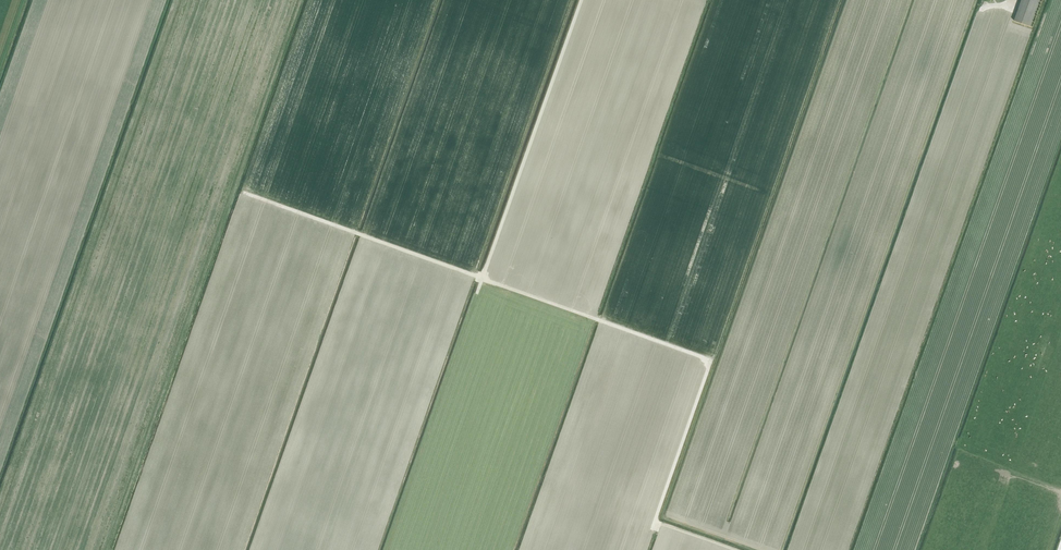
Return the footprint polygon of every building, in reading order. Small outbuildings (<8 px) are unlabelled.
[(1031,26),(1040,0),(1021,0),(1014,20),(1031,26)]
